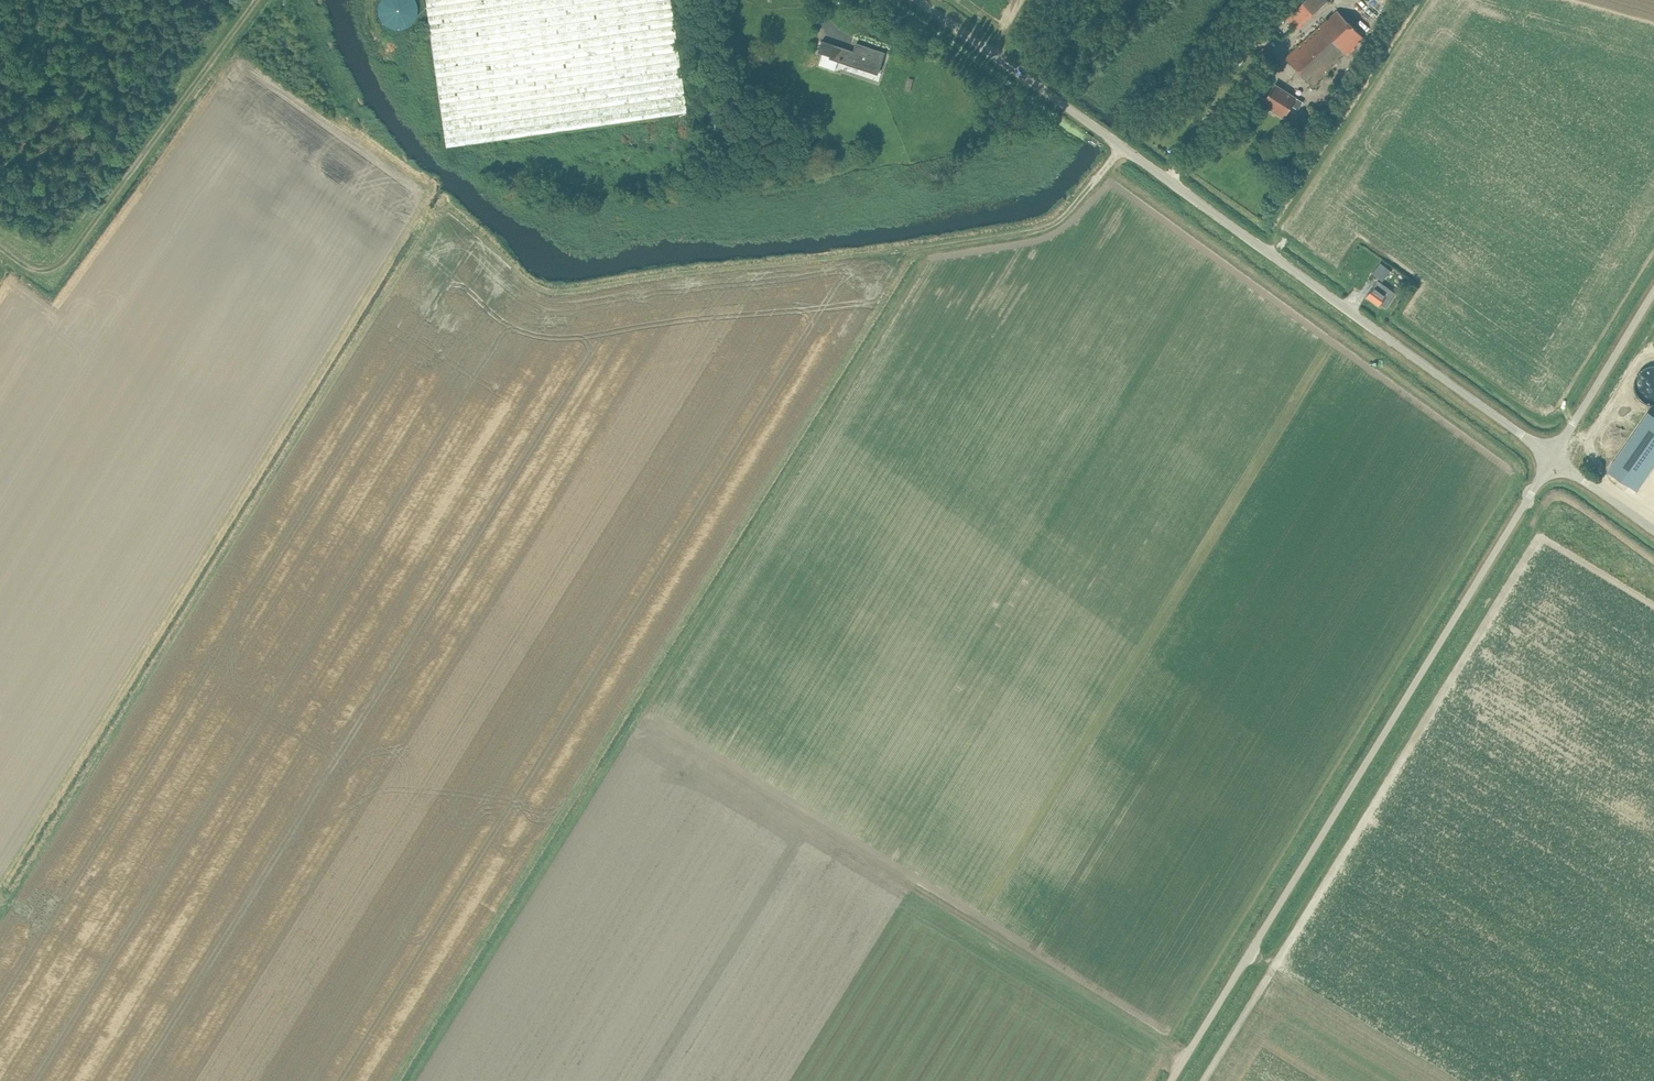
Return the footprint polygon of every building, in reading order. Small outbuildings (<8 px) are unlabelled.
[(391,29),(397,30),(403,29),(409,27),(414,22),(416,17),(418,11),(417,4),(415,0),(380,0),(378,5),(377,11),(378,17),(381,22),(386,27),(391,29)] [(447,147),(686,113),(670,0),(426,0),(447,147)] [(1312,13),(1326,0),(1307,0),(1303,4),(1299,8),(1308,17),(1312,13)] [(1312,86),(1320,78),(1364,36),(1337,8),(1285,58),(1312,86)] [(854,51),(834,45),(822,41),(818,53),(823,54),(819,65),(835,70),(839,60),(878,73),(882,63),(885,52),(856,43),(854,51)] [(1298,110),(1303,102),(1275,84),(1262,104),(1284,118),(1292,106),(1298,110)] [(1387,269),(1382,265),(1374,275),(1383,282),(1393,269),(1389,266),(1387,269)] [(1389,313),(1399,299),(1376,282),(1366,296),(1389,313)] [(1653,466),(1653,419),(1647,414),(1608,468),(1638,489),(1653,466)]
